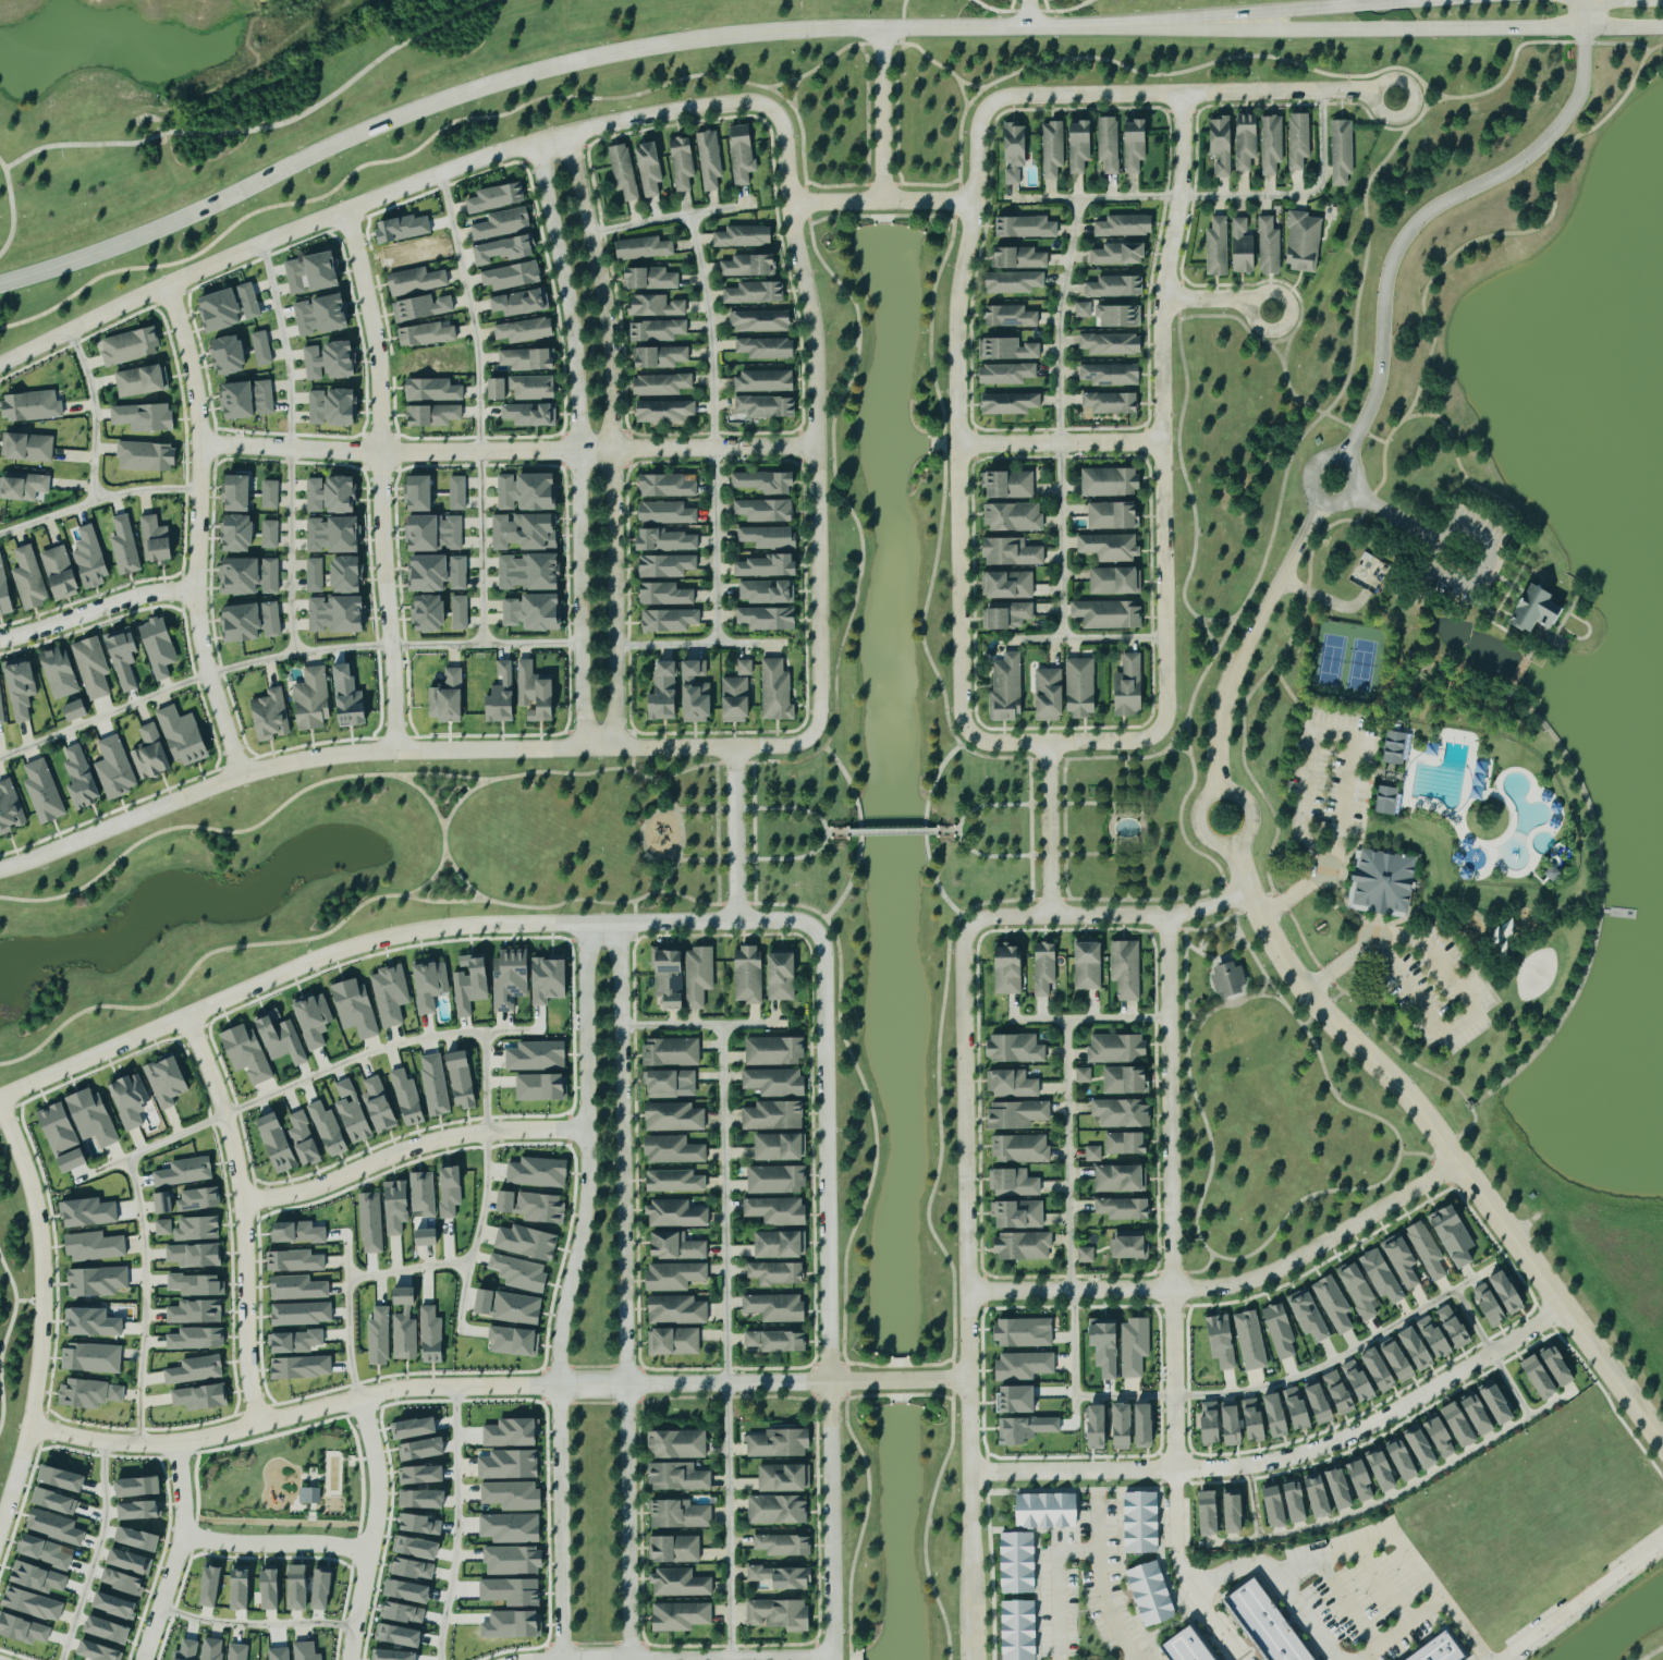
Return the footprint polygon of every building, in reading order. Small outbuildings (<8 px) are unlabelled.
[(1310,114),(1290,114),(1291,171),(1305,171),(1305,159),(1311,159),(1310,114)] [(1251,172),(1251,159),(1258,159),(1259,115),(1237,115),(1237,172),(1251,172)] [(1099,162),(1104,162),(1104,175),(1120,175),(1118,117),(1098,118),(1099,162)] [(1232,178),(1232,118),(1210,117),(1209,155),(1216,155),(1216,178),(1232,178)] [(1283,117),(1264,117),(1263,176),(1277,176),(1277,163),(1282,164),(1283,117)] [(1127,174),(1141,174),(1141,161),(1149,161),(1148,119),(1126,120),(1127,174)] [(1085,175),(1085,162),(1093,162),(1093,120),(1069,120),(1068,175),(1085,175)] [(1353,120),(1332,121),(1333,187),(1349,186),(1349,175),(1354,175),(1353,120)] [(1042,124),(1044,180),(1059,180),(1059,168),(1064,168),(1064,123),(1042,124)] [(756,172),(750,124),(728,127),(735,187),(750,185),(749,173),(756,172)] [(1005,185),(1021,185),(1020,168),(1027,168),(1027,125),(1007,125),(1007,169),(1005,169),(1005,185)] [(718,131),(697,133),(702,192),(718,191),(717,178),(723,178),(718,131)] [(690,192),(690,177),(694,177),(692,138),(672,139),(674,192),(690,192)] [(624,202),(638,200),(628,144),(608,147),(615,192),(622,190),(624,202)] [(659,196),(658,183),(664,182),(658,144),(636,147),(643,199),(659,196)] [(478,198),(466,200),(468,213),(525,204),(522,183),(476,190),(478,198)] [(487,214),(488,223),(471,226),(473,240),(532,231),(528,208),(487,214)] [(1318,272),(1323,219),(1309,218),(1310,213),(1291,211),(1285,268),(1318,272)] [(415,218),(415,216),(380,221),(383,242),(431,236),(428,216),(415,218)] [(1154,216),(1107,216),(1107,222),(1094,222),(1094,236),(1154,237),(1154,216)] [(1048,217),(996,218),(997,238),(1058,237),(1058,223),(1048,223),(1048,217)] [(1227,276),(1228,217),(1212,217),(1212,229),(1208,229),(1207,276),(1227,276)] [(1281,275),(1281,230),(1274,230),(1274,217),(1259,217),(1259,237),(1248,237),(1248,218),(1234,218),(1234,273),(1259,273),(1259,275),(1281,275)] [(714,247),(773,246),(772,226),(726,227),(726,233),(713,233),(714,247)] [(506,262),(536,257),(533,236),(473,245),(476,267),(491,265),(490,258),(505,256),(506,262)] [(617,260),(674,257),(673,241),(660,242),(660,238),(616,240),(617,260)] [(1147,244),(1103,245),(1103,250),(1091,250),(1091,266),(1147,265),(1147,244)] [(1048,253),(1036,253),(1036,248),(996,248),(995,268),(1048,269),(1048,253)] [(284,263),(290,296),(306,293),(341,287),(335,251),(306,256),(306,259),(284,263)] [(775,276),(774,265),(778,265),(777,255),(733,256),(733,261),(719,262),(720,277),(775,276)] [(494,292),(542,281),(537,260),(480,273),(484,287),(493,285),(494,292)] [(446,270),(428,274),(427,267),(388,275),(392,297),(449,286),(446,270)] [(623,289),(679,289),(679,274),(666,274),(666,268),(623,269),(623,289)] [(1045,273),(987,274),(987,294),(1033,293),(1033,288),(1045,288),(1045,273)] [(1144,277),(1098,277),(1098,283),(1086,283),(1086,297),(1144,297),(1144,277)] [(723,304),(784,303),(784,282),(738,284),(738,289),(723,289),(723,304)] [(200,297),(210,334),(246,324),(245,321),(262,316),(253,283),(200,297)] [(504,318),(550,310),(546,289),(492,298),(494,313),(502,311),(504,318)] [(293,304),(300,338),(318,334),(318,335),(351,329),(344,293),(310,300),(310,301),(293,304)] [(686,300),(669,301),(668,295),(629,296),(630,317),(686,316),(686,300)] [(393,303),(396,323),(455,313),(452,296),(434,299),(433,296),(393,303)] [(1075,318),(1091,318),(1091,303),(1075,303),(1075,318)] [(985,306),(985,327),(1038,327),(1039,312),(1025,312),(1025,307),(985,306)] [(1142,307),(1095,306),(1095,318),(1101,318),(1101,327),(1141,328),(1142,307)] [(731,312),(732,334),(791,332),(791,311),(731,312)] [(493,326),(495,341),(507,339),(508,344),(555,338),(552,317),(493,326)] [(675,342),(675,335),(688,335),(688,321),(630,322),(630,342),(675,342)] [(398,329),(401,349),(457,341),(455,327),(442,328),(441,323),(398,329)] [(107,368),(151,356),(150,351),(161,348),(155,327),(100,341),(107,368)] [(255,366),(271,364),(267,332),(251,334),(255,366)] [(1088,355),(1142,356),(1143,335),(1079,334),(1079,349),(1088,350),(1088,355)] [(221,369),(222,376),(247,373),(242,336),(210,340),(214,369),(221,369)] [(1019,338),(981,339),(982,360),(1040,359),(1040,344),(1019,345),(1019,338)] [(736,341),(736,354),(749,353),(749,360),(795,359),(795,339),(736,341)] [(328,379),(357,378),(356,342),(327,342),(328,379)] [(307,381),(323,379),(321,368),(326,367),(325,357),(320,357),(319,346),(303,348),(307,381)] [(689,348),(633,349),(633,360),(639,360),(639,369),(677,368),(676,363),(689,362),(689,348)] [(499,366),(512,366),(512,372),(557,370),(557,349),(499,350),(499,366)] [(1024,379),(1037,378),(1037,364),(981,366),(981,386),(1024,384),(1024,379)] [(115,373),(119,399),(168,391),(163,365),(115,373)] [(1079,365),(1079,381),(1090,381),(1090,386),(1139,387),(1140,366),(1079,365)] [(735,393),(794,392),(794,372),(734,373),(735,393)] [(693,375),(634,376),(634,397),(680,396),(680,390),(693,389),(693,375)] [(555,376),(512,377),(513,401),(555,399),(555,376)] [(406,379),(406,401),(464,401),(464,386),(451,386),(451,379),(406,379)] [(507,379),(490,379),(490,400),(507,400),(507,379)] [(357,426),(358,390),(329,389),(329,426),(357,426)] [(325,391),(309,391),(310,425),(326,425),(325,391)] [(63,418),(62,401),(56,402),(55,392),(2,395),(3,422),(63,418)] [(1138,414),(1138,393),(1081,394),(1082,408),(1092,408),(1092,414),(1138,414)] [(1041,394),(983,395),(983,416),(1029,415),(1029,409),(1041,409),(1041,394)] [(736,412),(748,412),(748,417),(796,418),(797,398),(736,397),(736,412)] [(636,423),(684,422),(684,417),(696,417),(695,402),(635,402),(636,423)] [(556,404),(501,405),(502,420),(515,420),(515,427),(556,427),(556,404)] [(110,407),(111,425),(130,424),(130,433),(173,431),(172,405),(110,407)] [(462,406),(407,407),(407,417),(413,417),(413,427),(450,426),(450,420),(463,420),(462,406)] [(53,436),(2,434),(1,460),(52,461),(53,436)] [(119,470),(175,472),(176,445),(118,443),(117,459),(120,459),(119,470)] [(1140,469),(1082,469),(1082,496),(1140,495),(1140,469)] [(990,499),(1034,499),(1035,473),(991,472),(990,499)] [(796,493),(796,475),(732,473),(732,491),(796,493)] [(0,474),(0,500),(36,502),(36,493),(50,494),(50,476),(0,474)] [(558,511),(558,474),(516,475),(516,476),(498,476),(499,511),(517,511),(517,512),(558,511)] [(640,498),(697,496),(697,482),(685,482),(684,475),(640,476),(640,498)] [(250,513),(251,477),(226,476),(225,512),(250,513)] [(434,477),(408,476),(407,512),(433,513),(434,477)] [(466,476),(449,477),(450,511),(466,511),(466,476)] [(356,514),(356,497),(357,497),(357,477),(328,477),(328,514),(356,514)] [(324,513),(324,489),(323,489),(322,479),(307,479),(307,513),(324,513)] [(279,481),(262,481),(261,509),(278,509),(279,481)] [(748,523),(793,523),(793,501),(734,502),(734,516),(747,516),(748,523)] [(697,525),(697,510),(684,509),(684,503),(641,503),(641,524),(697,525)] [(1089,530),(1116,529),(1116,530),(1140,529),(1139,503),(1115,504),(1115,503),(1088,503),(1089,530)] [(987,532),(1042,531),(1042,504),(987,504),(987,532)] [(139,517),(146,565),(165,562),(164,561),(175,560),(170,526),(159,528),(157,515),(139,517)] [(493,516),(494,551),(509,551),(509,544),(524,544),(524,551),(536,551),(536,554),(558,554),(557,515),(511,516),(493,516)] [(253,553),(254,516),(223,516),(223,553),(253,553)] [(440,516),(412,517),(412,526),(406,526),(406,544),(412,544),(412,553),(441,552),(440,516)] [(462,517),(445,517),(446,549),(462,548),(462,517)] [(332,554),(360,554),(360,519),(323,519),(323,518),(307,518),(307,553),(323,553),(323,547),(332,547),(332,554)] [(278,521),(261,521),(261,547),(278,547),(278,521)] [(75,529),(81,550),(73,553),(84,589),(110,581),(93,524),(75,529)] [(738,529),(738,543),(756,543),(756,549),(796,548),(795,528),(738,529)] [(698,532),(641,533),(642,551),(698,550),(698,532)] [(1077,551),(1115,551),(1115,561),(1139,561),(1138,535),(1077,536),(1077,551)] [(1045,548),(1025,548),(1025,538),(985,539),(985,566),(1045,565),(1045,548)] [(50,603),(31,544),(13,550),(19,569),(11,571),(25,612),(50,603)] [(39,554),(56,601),(82,592),(65,545),(39,554)] [(1,551),(0,552),(0,617),(14,614),(1,551)] [(734,577),(799,578),(799,555),(765,555),(765,561),(735,561),(734,577)] [(467,591),(467,556),(414,557),(414,567),(411,567),(411,593),(447,593),(447,584),(451,584),(451,591),(467,591)] [(499,590),(561,590),(561,556),(514,556),(499,556),(499,590)] [(698,571),(697,556),(640,557),(641,579),(685,578),(685,571),(698,571)] [(334,594),(362,594),(363,558),(334,557),(334,594)] [(228,560),(228,567),(219,567),(220,596),(261,595),(260,559),(228,560)] [(278,559),(262,559),(263,594),(279,593),(278,559)] [(323,559),(307,559),(307,593),(323,593),(323,559)] [(1091,596),(1141,594),(1140,568),(1090,569),(1091,596)] [(983,573),(982,598),(1034,599),(1034,573),(983,573)] [(740,582),(740,604),(795,604),(795,581),(740,582)] [(1530,581),(1508,620),(1551,643),(1573,603),(1530,581)] [(640,606),(694,605),(694,590),(677,590),(677,584),(640,584),(640,606)] [(504,627),(522,627),(522,631),(562,631),(562,595),(524,595),(524,600),(504,600),(504,627)] [(413,624),(420,624),(419,633),(445,634),(446,597),(413,596),(413,624)] [(365,597),(327,598),(309,599),(309,633),(327,633),(327,634),(366,633),(365,597)] [(467,597),(452,597),(452,631),(468,631),(467,597)] [(1072,603),(1072,618),(1084,618),(1084,630),(1143,629),(1142,602),(1072,603)] [(281,636),(279,603),(222,608),(225,645),(264,641),(264,638),(281,636)] [(1034,603),(985,604),(985,630),(1023,630),(1023,621),(1034,621),(1034,603)] [(796,630),(796,609),(737,610),(737,624),(750,624),(750,631),(796,630)] [(688,632),(688,625),(701,625),(701,611),(642,612),(643,633),(688,632)] [(166,618),(141,625),(156,682),(171,678),(167,666),(178,663),(166,618)] [(122,695),(137,690),(130,665),(136,663),(133,653),(139,652),(133,627),(105,635),(122,695)] [(111,695),(105,675),(110,674),(98,637),(71,645),(89,702),(111,695)] [(77,695),(67,647),(42,652),(52,700),(77,695)] [(1021,653),(1004,652),(1004,662),(992,662),(992,722),(1020,722),(1021,653)] [(1143,654),(1124,654),(1124,674),(1115,674),(1115,716),(1144,716),(1143,654)] [(790,673),(784,673),(784,659),(762,659),(762,721),(796,720),(796,706),(791,706),(790,673)] [(31,722),(28,697),(37,696),(33,660),(7,663),(14,724),(31,722)] [(752,660),(737,661),(737,677),(752,676),(752,660)] [(1095,660),(1068,660),(1069,718),(1096,717),(1095,660)] [(556,722),(556,702),(556,700),(555,688),(552,675),(534,676),(534,661),(518,661),(518,683),(518,685),(513,691),(513,661),(498,662),(498,677),(502,677),(503,687),(492,687),(492,697),(484,697),(484,723),(516,723),(515,708),(520,708),(535,703),(537,710),(528,713),(528,723),(556,722)] [(648,721),(679,720),(677,662),(660,663),(660,672),(654,673),(655,695),(647,696),(648,721)] [(703,662),(685,662),(685,682),(686,722),(713,722),(712,681),(703,682),(703,662)] [(367,726),(366,691),(354,692),(353,665),(335,666),(337,727),(367,726)] [(304,669),(305,685),(293,686),(296,732),(325,731),(324,720),(330,720),(327,667),(304,669)] [(428,688),(429,718),(439,718),(439,723),(464,722),(462,669),(444,669),(444,687),(428,688)] [(1035,670),(1036,721),(1065,720),(1064,669),(1035,670)] [(723,723),(751,722),(750,678),(722,678),(723,723)] [(267,690),(268,699),(253,701),(258,743),(275,741),(274,738),(289,736),(283,687),(267,690)] [(63,708),(69,724),(90,716),(84,700),(63,708)] [(210,759),(195,713),(179,719),(175,706),(158,711),(173,761),(181,758),(184,767),(210,759)] [(138,728),(144,746),(130,751),(140,783),(171,773),(156,723),(138,728)] [(1383,763),(1403,767),(1410,735),(1390,731),(1383,763)] [(104,761),(96,764),(109,800),(138,790),(119,735),(97,742),(104,761)] [(64,750),(69,763),(64,765),(72,786),(69,787),(78,811),(103,801),(80,744),(64,750)] [(40,826),(66,817),(45,758),(24,766),(29,781),(24,782),(40,826)] [(9,779),(0,783),(0,837),(29,824),(9,779)] [(1399,789),(1379,787),(1376,814),(1397,816),(1399,789)] [(1356,849),(1346,911),(1408,920),(1418,858),(1356,849)] [(1102,990),(1101,940),(1075,940),(1076,991),(1102,990)] [(1139,942),(1110,943),(1111,982),(1118,982),(1118,1002),(1140,1002),(1139,942)] [(1023,995),(1024,949),(1010,948),(1010,944),(995,944),(994,995),(1023,995)] [(1056,985),(1056,945),(1035,945),(1034,998),(1049,998),(1049,985),(1056,985)] [(762,1002),(761,947),(734,947),(736,1003),(762,1002)] [(705,1008),(705,990),(713,990),(713,949),(654,950),(654,997),(662,997),(662,1008),(686,1008),(686,1009),(705,1008)] [(529,953),(500,953),(500,959),(493,959),(495,1012),(515,1011),(514,998),(530,998),(529,953)] [(453,975),(457,1018),(472,1016),(470,1002),(491,1000),(487,955),(459,957),(460,968),(469,968),(470,974),(453,975)] [(795,955),(768,955),(769,1000),(796,999),(795,955)] [(531,959),(532,1007),(547,1007),(547,1000),(568,999),(568,956),(549,956),(549,959),(531,959)] [(420,1015),(436,1013),(434,997),(450,995),(446,962),(434,964),(434,960),(414,962),(420,1015)] [(1210,974),(1215,991),(1222,990),(1224,996),(1242,990),(1240,984),(1246,982),(1240,964),(1235,965),(1233,960),(1214,965),(1216,972),(1210,974)] [(400,1007),(412,1004),(402,965),(378,970),(379,975),(371,977),(383,1029),(404,1024),(400,1007)] [(332,984),(342,1030),(356,1026),(359,1040),(380,1035),(368,986),(360,988),(358,978),(332,984)] [(310,1051),(329,1045),(322,1026),(334,1021),(324,993),(314,996),(313,992),(291,1000),(310,1051)] [(292,1019),(277,1024),(272,1011),(255,1017),(271,1060),(289,1054),(293,1067),(307,1062),(292,1019)] [(274,1078),(255,1029),(248,1031),(245,1024),(220,1033),(235,1071),(245,1068),(252,1086),(274,1078)] [(1036,1034),(990,1035),(991,1062),(1045,1061),(1045,1045),(1036,1045),(1036,1034)] [(1147,1034),(1090,1035),(1090,1063),(1147,1062),(1147,1034)] [(803,1037),(746,1038),(746,1065),(804,1065),(803,1037)] [(700,1038),(644,1039),(644,1065),(700,1064),(700,1038)] [(448,1053),(457,1109),(477,1106),(469,1050),(448,1053)] [(160,1111),(176,1105),(173,1097),(190,1091),(176,1051),(158,1057),(159,1061),(144,1066),(160,1111)] [(450,1114),(442,1053),(421,1056),(429,1117),(450,1114)] [(1149,1066),(1104,1067),(1105,1094),(1150,1093),(1149,1066)] [(426,1122),(415,1078),(407,1080),(404,1068),(391,1071),(405,1127),(426,1122)] [(1091,1068),(1076,1068),(1076,1082),(1091,1082),(1091,1068)] [(742,1089),(760,1089),(760,1097),(805,1096),(805,1069),(742,1070),(742,1089)] [(1026,1070),(990,1070),(990,1097),(1040,1096),(1040,1079),(1027,1080),(1026,1070)] [(695,1072),(644,1071),(644,1085),(650,1085),(650,1097),(680,1097),(680,1085),(695,1085),(695,1072)] [(125,1132),(144,1125),(139,1109),(150,1105),(138,1074),(108,1085),(125,1132)] [(368,1093),(364,1094),(377,1134),(398,1127),(381,1074),(364,1080),(368,1093)] [(516,1100),(568,1099),(567,1074),(516,1075),(516,1100)] [(351,1077),(334,1084),(341,1101),(337,1102),(353,1144),(374,1136),(351,1077)] [(66,1097),(83,1141),(96,1136),(101,1149),(120,1141),(101,1092),(93,1094),(90,1088),(66,1097)] [(349,1151),(333,1109),(325,1112),(321,1100),(309,1104),(329,1158),(349,1151)] [(1101,1127),(1152,1127),(1151,1100),(1091,1101),(1092,1117),(1100,1116),(1101,1127)] [(63,1173),(90,1163),(83,1146),(81,1146),(64,1101),(35,1112),(42,1129),(45,1127),(63,1173)] [(742,1108),(742,1130),(804,1129),(803,1101),(756,1101),(756,1108),(742,1108)] [(1032,1121),(1051,1121),(1051,1101),(990,1102),(990,1129),(1032,1128),(1032,1121)] [(647,1103),(647,1131),(705,1130),(705,1109),(692,1109),(692,1102),(647,1103)] [(288,1115),(294,1130),(290,1131),(303,1167),(322,1160),(304,1109),(288,1115)] [(278,1174),(298,1167),(278,1112),(258,1119),(278,1174)] [(1152,1153),(1152,1131),(1105,1131),(1106,1154),(1152,1153)] [(755,1161),(805,1160),(805,1134),(755,1134),(755,1161)] [(646,1136),(646,1164),(706,1163),(706,1145),(687,1145),(687,1135),(646,1136)] [(993,1135),(993,1163),(1051,1162),(1051,1145),(1047,1145),(1047,1135),(993,1135)] [(1101,1147),(1086,1146),(1085,1161),(1101,1162),(1101,1147)] [(170,1162),(171,1169),(153,1172),(156,1188),(214,1178),(210,1155),(170,1162)] [(567,1187),(568,1159),(521,1157),(521,1163),(508,1162),(507,1184),(567,1187)] [(748,1167),(748,1194),(806,1193),(805,1165),(748,1167)] [(1146,1192),(1146,1166),(1095,1165),(1095,1191),(1146,1192)] [(461,1166),(439,1167),(441,1218),(456,1218),(456,1205),(463,1205),(461,1166)] [(1041,1178),(1028,1178),(1028,1168),(990,1169),(990,1195),(1041,1195),(1041,1178)] [(693,1170),(647,1171),(647,1192),(706,1190),(706,1176),(693,1176),(693,1170)] [(434,1172),(412,1173),(413,1211),(424,1211),(424,1217),(435,1217),(434,1172)] [(386,1236),(403,1235),(402,1223),(410,1223),(408,1181),(384,1182),(386,1236)] [(221,1207),(219,1187),(178,1190),(180,1211),(221,1207)] [(154,1194),(157,1215),(175,1212),(171,1191),(154,1194)] [(564,1195),(500,1191),(499,1212),(524,1213),(524,1221),(563,1224),(564,1195)] [(362,1254),(383,1253),(380,1192),(359,1193),(362,1254)] [(116,1202),(101,1203),(100,1198),(58,1201),(60,1215),(67,1214),(68,1227),(118,1223),(116,1202)] [(764,1226),(806,1225),(805,1198),(744,1199),(744,1217),(764,1217),(764,1226)] [(1150,1199),(1095,1198),(1095,1214),(1107,1214),(1107,1219),(1150,1220),(1150,1199)] [(689,1200),(647,1201),(647,1228),(709,1226),(708,1207),(689,1208),(689,1200)] [(1000,1228),(1044,1227),(1044,1200),(991,1202),(991,1217),(1000,1217),(1000,1228)] [(1477,1261),(1471,1248),(1476,1245),(1456,1203),(1429,1216),(1456,1271),(1477,1261)] [(219,1239),(219,1216),(179,1217),(179,1228),(173,1229),(174,1240),(219,1239)] [(156,1236),(172,1235),(171,1219),(155,1220),(156,1236)] [(1406,1230),(1436,1282),(1448,1275),(1440,1261),(1445,1259),(1423,1220),(1406,1230)] [(279,1243),(326,1242),(326,1226),(313,1227),(312,1221),(278,1222),(279,1243)] [(493,1247),(552,1263),(560,1236),(513,1223),(511,1230),(499,1226),(493,1247)] [(440,1228),(418,1229),(419,1246),(440,1245),(440,1228)] [(124,1235),(103,1238),(103,1231),(66,1235),(69,1262),(127,1256),(124,1235)] [(708,1258),(707,1241),(684,1242),(684,1231),(654,1232),(654,1260),(708,1258)] [(755,1259),(804,1258),(804,1231),(754,1232),(755,1259)] [(1147,1231),(1112,1231),(1113,1258),(1147,1258),(1147,1231)] [(1052,1233),(997,1232),(996,1259),(1051,1260),(1052,1233)] [(1422,1283),(1412,1267),(1420,1263),(1402,1232),(1381,1243),(1409,1291),(1422,1283)] [(222,1266),(221,1244),(166,1245),(167,1262),(179,1262),(179,1268),(222,1266)] [(1094,1263),(1094,1248),(1078,1247),(1078,1263),(1094,1263)] [(1391,1304),(1404,1300),(1383,1247),(1363,1255),(1380,1299),(1388,1295),(1391,1304)] [(311,1250),(267,1251),(268,1272),(325,1270),(324,1255),(311,1255),(311,1250)] [(549,1266),(492,1253),(488,1269),(500,1272),(498,1283),(543,1293),(549,1266)] [(1383,1313),(1357,1261),(1338,1271),(1363,1323),(1383,1313)] [(804,1263),(747,1264),(747,1278),(760,1278),(760,1285),(804,1284),(804,1263)] [(648,1292),(688,1291),(688,1282),(708,1282),(708,1264),(647,1264),(648,1292)] [(68,1297),(116,1295),(116,1290),(129,1289),(128,1267),(67,1269),(68,1297)] [(1487,1280),(1488,1282),(1472,1291),(1491,1327),(1528,1307),(1508,1269),(1487,1280)] [(168,1290),(181,1290),(181,1296),(223,1295),(222,1274),(168,1275),(168,1290)] [(310,1275),(271,1276),(271,1299),(329,1298),(329,1281),(310,1282),(310,1275)] [(1347,1314),(1352,1310),(1332,1275),(1312,1286),(1339,1336),(1355,1328),(1347,1314)] [(416,1319),(411,1319),(411,1306),(418,1306),(417,1287),(392,1288),(393,1304),(403,1304),(404,1314),(392,1314),(393,1360),(417,1360),(416,1319)] [(1331,1337),(1316,1304),(1317,1303),(1309,1287),(1289,1296),(1308,1335),(1314,1332),(1319,1343),(1331,1337)] [(543,1298),(480,1289),(477,1312),(493,1314),(492,1320),(539,1326),(543,1298)] [(804,1295),(742,1296),(743,1313),(762,1313),(762,1322),(804,1322),(804,1295)] [(695,1296),(649,1296),(649,1324),(709,1323),(708,1302),(695,1302),(695,1296)] [(167,1323),(223,1322),(222,1299),(179,1300),(179,1307),(166,1307),(167,1323)] [(332,1302),(272,1304),(273,1325),(333,1324),(332,1302)] [(1279,1361),(1297,1355),(1293,1344),(1298,1342),(1284,1302),(1261,1310),(1279,1361)] [(1435,1312),(1441,1325),(1437,1327),(1431,1315),(1421,1320),(1440,1359),(1474,1343),(1455,1303),(1435,1312)] [(436,1305),(421,1306),(422,1363),(444,1363),(443,1318),(436,1318),(436,1305)] [(389,1307),(374,1307),(374,1319),(368,1319),(369,1365),(390,1365),(389,1307)] [(107,1309),(65,1308),(65,1320),(73,1320),(73,1335),(122,1336),(122,1317),(107,1317),(107,1309)] [(1268,1367),(1257,1310),(1233,1315),(1245,1372),(1268,1367)] [(1221,1370),(1237,1368),(1231,1314),(1205,1317),(1210,1359),(1220,1359),(1221,1370)] [(1052,1318),(997,1320),(997,1348),(1053,1346),(1052,1318)] [(1150,1319),(1122,1320),(1123,1377),(1143,1377),(1143,1357),(1150,1357),(1150,1319)] [(1102,1380),(1117,1380),(1117,1348),(1121,1348),(1121,1320),(1089,1320),(1089,1344),(1097,1344),(1097,1368),(1102,1368),(1102,1380)] [(1436,1363),(1420,1325),(1404,1331),(1420,1370),(1436,1363)] [(179,1328),(179,1334),(166,1334),(167,1349),(224,1348),(224,1327),(179,1328)] [(538,1330),(489,1327),(488,1341),(494,1341),(493,1354),(537,1356),(538,1330)] [(648,1355),(700,1354),(700,1329),(648,1329),(648,1355)] [(323,1331),(272,1332),(273,1353),(311,1352),(311,1346),(324,1345),(323,1331)] [(745,1347),(761,1347),(761,1352),(806,1351),(806,1331),(745,1333),(745,1347)] [(1403,1379),(1417,1372),(1397,1335),(1384,1342),(1403,1379)] [(1524,1361),(1547,1401),(1564,1391),(1562,1388),(1578,1379),(1557,1342),(1524,1361)] [(120,1373),(121,1345),(64,1343),(63,1371),(120,1373)] [(1404,1379),(1381,1344),(1361,1357),(1368,1368),(1363,1372),(1355,1359),(1340,1369),(1364,1405),(1404,1379)] [(1055,1353),(998,1354),(998,1381),(1035,1381),(1035,1374),(1055,1374),(1055,1353)] [(166,1385),(224,1377),(221,1354),(181,1360),(182,1367),(164,1370),(166,1385)] [(332,1377),(332,1356),(271,1358),(272,1378),(332,1377)] [(1356,1410),(1343,1369),(1329,1374),(1341,1414),(1356,1410)] [(1318,1424),(1336,1418),(1323,1378),(1304,1384),(1318,1424)] [(61,1406),(98,1408),(98,1401),(123,1403),(124,1384),(62,1379),(61,1406)] [(1518,1418),(1497,1380),(1444,1407),(1467,1449),(1484,1440),(1482,1437),(1500,1427),(1501,1427),(1518,1418)] [(172,1390),(173,1407),(186,1405),(187,1411),(229,1406),(226,1384),(172,1390)] [(1038,1412),(1037,1385),(1004,1386),(1004,1413),(1038,1412)] [(1316,1427),(1310,1399),(1303,1400),(1300,1388),(1267,1395),(1270,1410),(1261,1412),(1258,1397),(1241,1401),(1241,1400),(1218,1405),(1218,1401),(1198,1405),(1206,1445),(1223,1442),(1224,1447),(1316,1427)] [(1134,1403),(1116,1404),(1117,1450),(1135,1449),(1134,1403)] [(1155,1404),(1139,1404),(1139,1448),(1155,1448),(1155,1404)] [(1109,1405),(1091,1405),(1090,1449),(1108,1449),(1109,1405)] [(1427,1422),(1446,1459),(1457,1452),(1451,1441),(1455,1439),(1442,1414),(1427,1422)] [(1061,1417),(1000,1418),(1001,1445),(1028,1445),(1028,1435),(1061,1434),(1061,1417)] [(439,1435),(438,1418),(392,1421),(393,1438),(439,1435)] [(483,1446),(539,1445),(539,1418),(499,1419),(499,1425),(483,1426),(483,1446)] [(1441,1463),(1422,1425),(1364,1454),(1366,1458),(1348,1467),(1366,1502),(1376,1497),(1371,1487),(1378,1483),(1384,1495),(1403,1485),(1403,1484),(1422,1474),(1422,1473),(1441,1463)] [(747,1457),(810,1456),(809,1429),(766,1429),(766,1435),(747,1435),(747,1457)] [(707,1430),(648,1431),(649,1459),(707,1458),(707,1430)] [(448,1453),(445,1436),(399,1446),(402,1463),(448,1453)] [(538,1450),(490,1451),(490,1457),(478,1457),(478,1479),(539,1478),(538,1450)] [(695,1462),(649,1463),(650,1490),(711,1489),(711,1471),(695,1472),(695,1462)] [(88,1474),(44,1465),(40,1483),(84,1492),(88,1474)] [(808,1465),(758,1465),(759,1492),(809,1491),(808,1465)] [(400,1483),(446,1482),(446,1466),(399,1467),(400,1483)] [(1355,1508),(1350,1471),(1285,1481),(1292,1523),(1313,1520),(1313,1519),(1338,1515),(1337,1510),(1355,1508)] [(164,1493),(162,1475),(117,1480),(118,1498),(164,1493)] [(482,1504),(501,1504),(501,1511),(541,1510),(541,1482),(481,1483),(482,1504)] [(1291,1526),(1284,1485),(1267,1488),(1274,1529),(1291,1526)] [(72,1515),(77,1499),(39,1486),(34,1503),(72,1515)] [(299,1504),(320,1504),(320,1488),(299,1488),(299,1504)] [(403,1490),(402,1508),(448,1508),(448,1491),(403,1490)] [(1244,1490),(1199,1492),(1201,1536),(1225,1535),(1225,1534),(1246,1533),(1244,1490)] [(1124,1492),(1124,1553),(1160,1553),(1160,1492),(1124,1492)] [(1079,1493),(1018,1495),(1018,1528),(1080,1527),(1079,1493)] [(749,1525),(808,1523),(808,1496),(748,1497),(749,1525)] [(652,1529),(712,1527),(712,1506),(691,1506),(690,1499),(651,1500),(652,1529)] [(161,1501),(120,1503),(120,1519),(162,1518),(161,1501)] [(76,1521),(33,1508),(26,1530),(81,1546),(86,1532),(74,1528),(76,1521)] [(442,1534),(443,1517),(401,1514),(400,1532),(442,1534)] [(541,1515),(480,1515),(480,1538),(492,1537),(492,1543),(541,1543),(541,1515)] [(158,1554),(163,1538),(119,1524),(114,1541),(158,1554)] [(1002,1594),(1037,1593),(1037,1532),(1002,1532),(1002,1594)] [(69,1571),(73,1556),(60,1553),(62,1544),(22,1534),(17,1553),(47,1560),(45,1564),(69,1571)] [(393,1552),(439,1560),(442,1543),(396,1535),(393,1552)] [(767,1556),(811,1557),(812,1536),(754,1535),(753,1550),(767,1551),(767,1556)] [(648,1537),(649,1563),(700,1562),(700,1536),(648,1537)] [(153,1559),(113,1547),(108,1564),(120,1568),(119,1570),(147,1579),(153,1559)] [(484,1549),(484,1565),(488,1565),(488,1575),(543,1574),(542,1547),(484,1549)] [(433,1579),(435,1563),(398,1559),(397,1564),(391,1563),(389,1575),(433,1579)] [(69,1576),(16,1560),(10,1582),(50,1593),(51,1588),(64,1592),(69,1576)] [(1128,1569),(1144,1628),(1178,1619),(1162,1560),(1128,1569)] [(292,1610),(310,1610),(309,1565),(292,1565),(292,1610)] [(219,1608),(223,1568),(206,1566),(203,1606),(219,1608)] [(282,1610),(282,1569),(261,1569),(261,1574),(253,1574),(253,1566),(235,1566),(235,1610),(251,1610),(251,1593),(265,1593),(265,1610),(282,1610)] [(811,1589),(811,1567),(748,1568),(748,1581),(773,1581),(773,1590),(811,1589)] [(100,1585),(142,1596),(147,1579),(104,1568),(100,1585)] [(693,1569),(652,1570),(653,1597),(713,1596),(712,1578),(693,1578),(693,1569)] [(314,1610),(332,1610),(333,1571),(315,1570),(314,1610)] [(433,1587),(390,1578),(387,1595),(429,1605),(433,1587)] [(1252,1578),(1313,1659),(1268,1659),(1223,1599),(1252,1578)] [(540,1579),(479,1580),(480,1602),(507,1601),(507,1607),(540,1606),(540,1579)] [(65,1603),(7,1586),(1,1606),(59,1623),(65,1603)] [(139,1604),(99,1591),(94,1608),(134,1620),(139,1604)] [(747,1601),(747,1626),(765,1626),(765,1627),(787,1627),(787,1632),(810,1631),(809,1600),(747,1601)] [(426,1609),(386,1601),(383,1617),(423,1626),(426,1609)] [(1037,1601),(1003,1601),(1003,1659),(1037,1659),(1037,1601)] [(654,1632),(692,1631),(692,1625),(712,1625),(712,1604),(653,1604),(654,1632)] [(542,1637),(542,1611),(490,1612),(491,1638),(542,1637)] [(0,1613),(0,1635),(34,1645),(35,1640),(47,1643),(52,1627),(0,1613)] [(134,1628),(91,1615),(86,1632),(129,1645),(134,1628)] [(376,1640),(421,1649),(425,1632),(379,1623),(376,1640)] [(1190,1626),(1214,1659),(1170,1659),(1161,1647),(1190,1626)] [(1444,1634),(1463,1659),(1407,1659),(1444,1634)] [(118,1643),(95,1636),(94,1642),(117,1649),(118,1643)] [(203,1638),(201,1659),(222,1659),(224,1640),(203,1638)] [(123,1651),(83,1640),(78,1656),(93,1659),(121,1659),(123,1651)] [(198,1642),(182,1640),(181,1652),(175,1651),(173,1659),(196,1659),(198,1642)] [(323,1654),(316,1655),(315,1642),(294,1643),(295,1659),(323,1659),(323,1654)] [(249,1646),(229,1644),(228,1659),(247,1659),(249,1646)] [(266,1659),(292,1659),(291,1648),(266,1650),(266,1659)] [(373,1650),(373,1659),(419,1659),(419,1652),(373,1650)]
